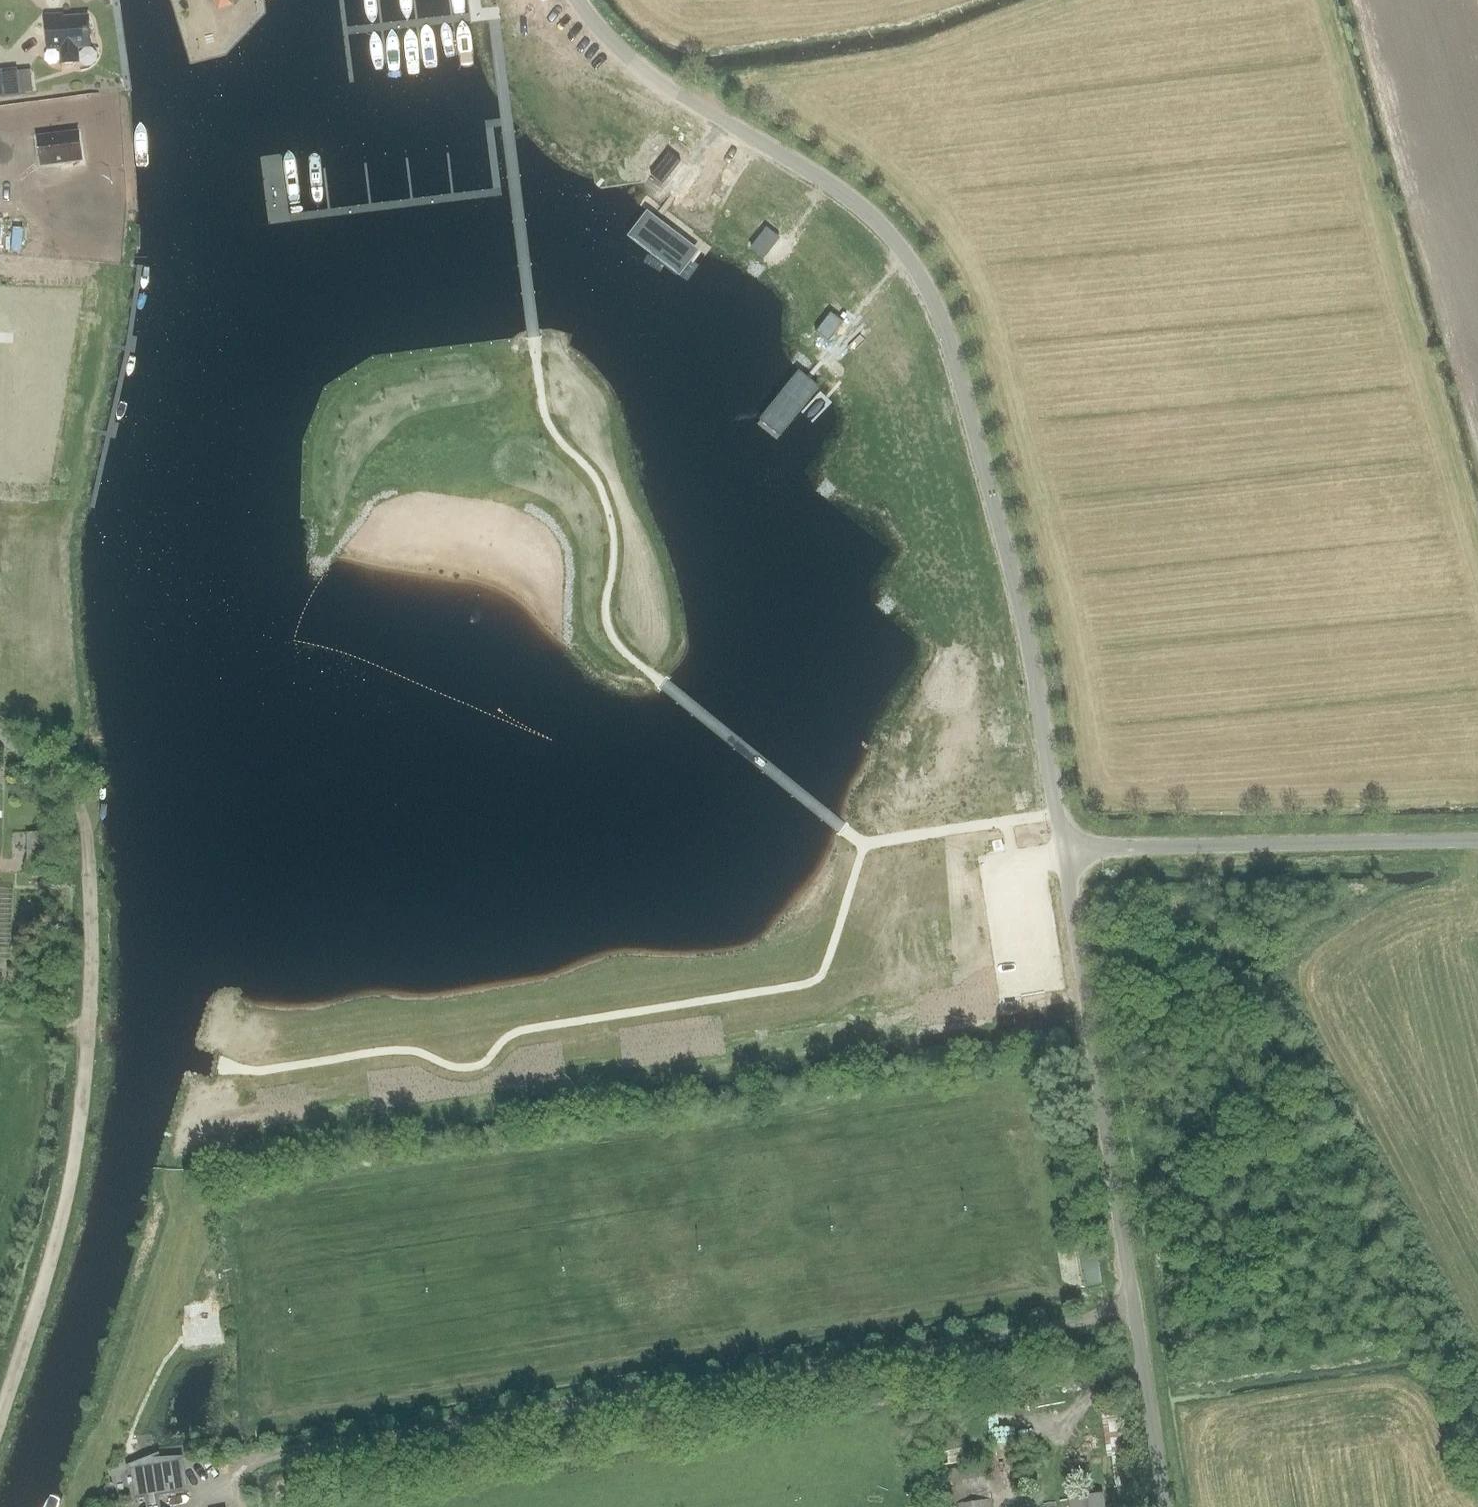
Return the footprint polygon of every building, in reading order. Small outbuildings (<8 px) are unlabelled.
[(235,4),(234,0),(216,0),(218,9),(235,4)] [(91,47),(90,16),(64,17),(64,14),(47,15),(50,50),(61,49),(62,59),(66,63),(76,62),(80,58),(79,47),(91,47)] [(20,95),(20,93),(32,92),(30,71),(17,72),(17,69),(0,71),(0,98),(20,95)] [(80,133),(40,138),(43,165),(83,160),(80,133)] [(681,162),(670,153),(652,176),(663,184),(681,162)] [(648,215),(632,235),(680,273),(696,251),(648,215)] [(779,238),(767,229),(752,248),(764,258),(779,238)] [(844,322),(832,313),(817,332),(829,342),(844,322)] [(758,421),(778,437),(816,388),(796,373),(758,421)] [(30,873),(31,873),(58,873),(58,833),(30,833),(30,873)] [(1083,1286),(1102,1283),(1096,1247),(1078,1250),(1083,1286)] [(1120,1408),(1102,1411),(1108,1456),(1112,1456),(1116,1486),(1131,1484),(1120,1408)] [(938,1466),(965,1461),(963,1449),(936,1454),(938,1466)] [(145,1506),(160,1506),(158,1496),(188,1491),(187,1487),(185,1487),(180,1458),(127,1466),(129,1478),(127,1479),(128,1485),(130,1484),(132,1496),(130,1496),(131,1500),(144,1498),(145,1506)] [(992,1499),(987,1464),(935,1472),(940,1506),(995,1506),(993,1499),(992,1499)] [(1103,1495),(1071,1500),(1072,1506),(1104,1506),(1103,1495)]
